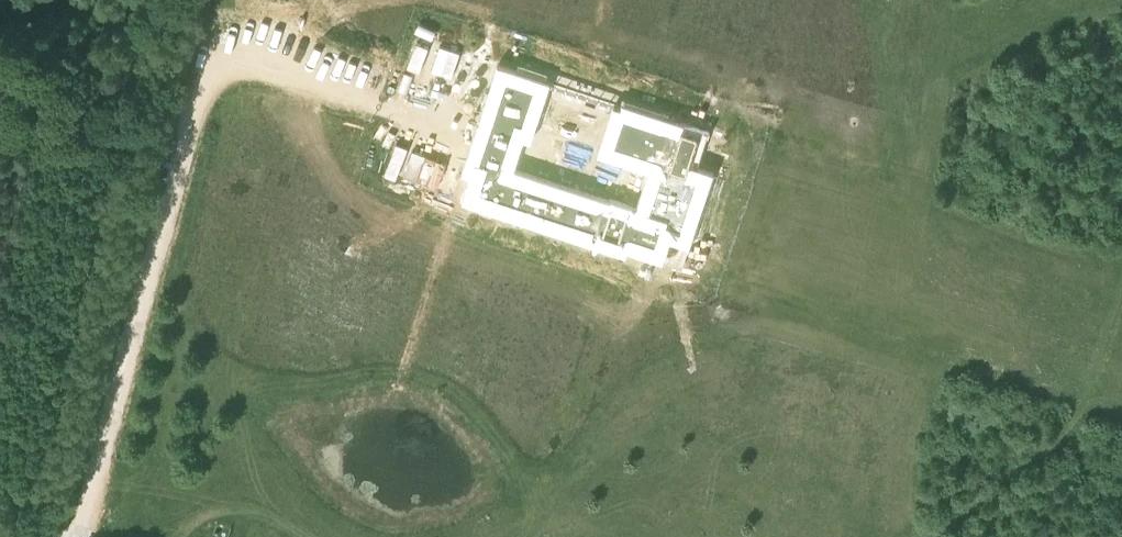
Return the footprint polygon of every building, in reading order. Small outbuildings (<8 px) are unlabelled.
[(513,132),(520,134),(534,91),(506,83),(504,82),(502,82),(501,82),(499,82),(498,83),(496,84),(495,85),(494,87),(493,88),(476,143),(506,153),(513,132)] [(673,255),(675,253),(698,178),(679,172),(687,147),(687,145),(687,143),(687,141),(686,139),(686,138),(685,136),(683,135),(682,134),(680,133),(678,132),(645,122),(633,158),(655,164),(636,225),(476,175),(471,189),(471,191),(470,194),(470,196),(471,198),(472,200),(473,202),(474,204),(476,206),(478,207),(480,208),(612,249),(613,249),(615,245),(662,259),(664,260),(665,260),(667,259),(669,259),(671,258),(672,256),(673,255)]
